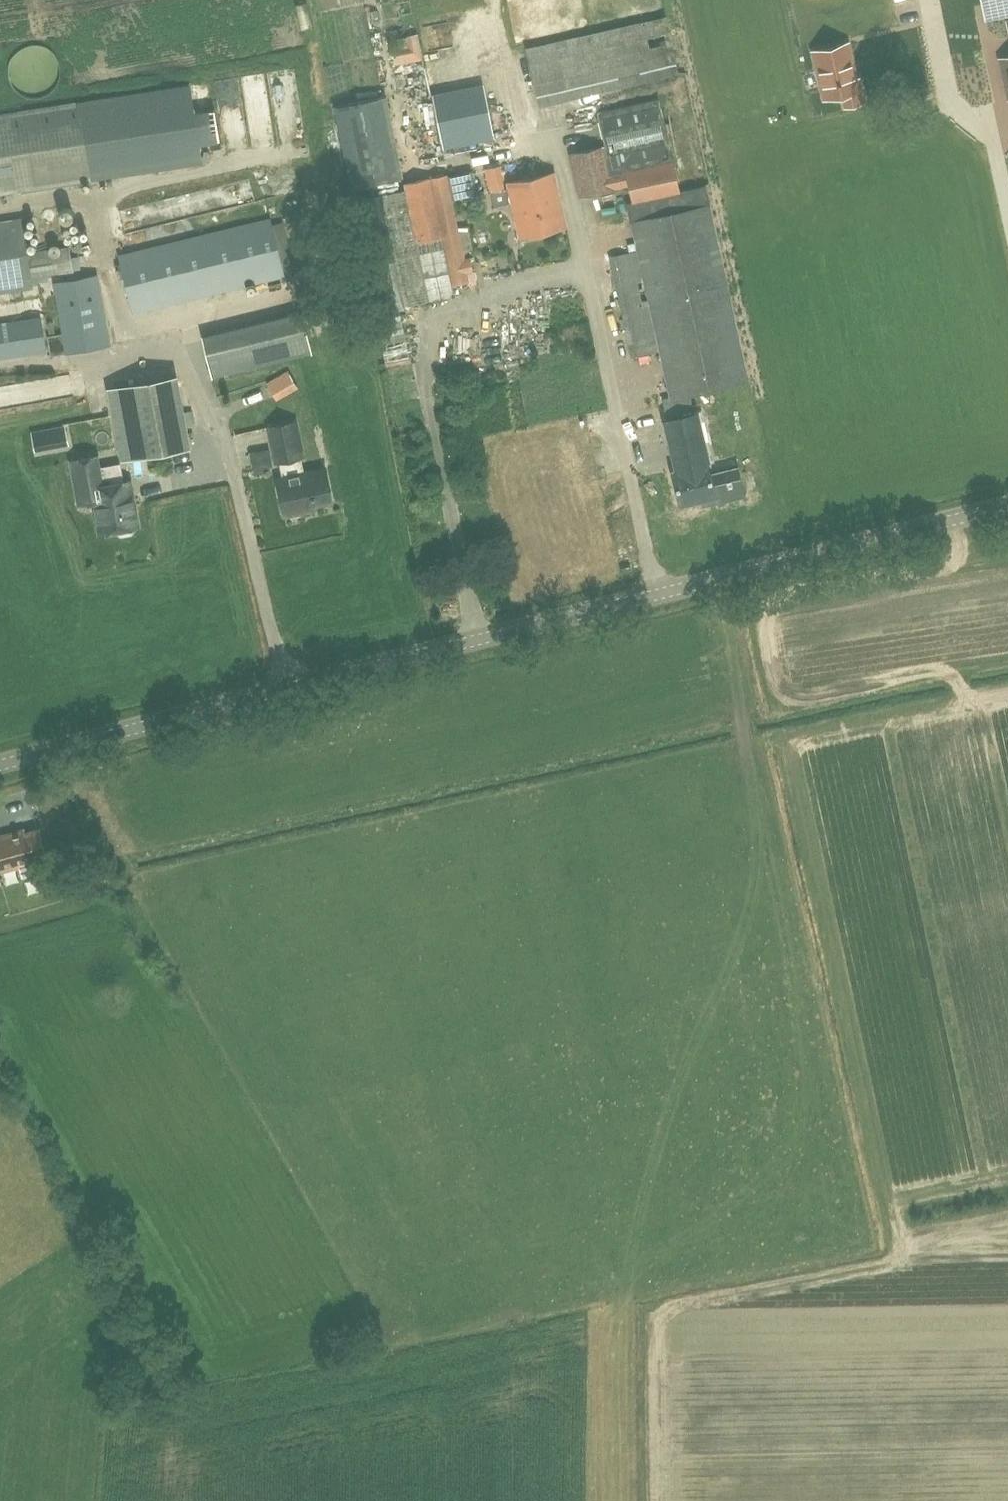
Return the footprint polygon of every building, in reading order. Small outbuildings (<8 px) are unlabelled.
[(890,18),(917,12),(915,0),(886,0),(890,18)] [(986,19),(1007,15),(1007,0),(982,0),(986,19)] [(540,106),(679,75),(665,16),(527,48),(540,106)] [(843,94),(845,106),(864,101),(859,79),(856,80),(847,44),(836,46),(826,49),(814,51),(825,98),(843,94)] [(36,53),(41,78),(57,75),(53,50),(36,53)] [(201,163),(198,144),(219,140),(214,110),(194,113),(189,85),(0,115),(0,194),(201,163)] [(450,108),(470,104),(467,91),(447,95),(450,108)] [(704,506),(743,496),(735,468),(710,474),(697,415),(695,415),(690,393),(749,380),(705,184),(679,190),(658,98),(596,112),(604,146),(569,154),(578,197),(614,189),(614,188),(628,185),(632,202),(627,203),(637,251),(614,256),(636,355),(660,350),(670,398),(662,399),(667,421),(664,421),(676,470),(674,471),(674,470),(672,471),(680,504),(682,504),(682,503),(702,498),(704,506)] [(501,165),(485,168),(489,186),(505,183),(501,165)] [(519,238),(566,228),(555,173),(507,184),(519,238)] [(455,295),(452,284),(469,281),(447,175),(405,184),(406,189),(356,199),(380,311),(376,312),(386,362),(409,357),(399,306),(455,295)] [(178,198),(189,210),(199,201),(188,189),(178,198)] [(40,251),(27,253),(21,219),(0,222),(0,292),(32,287),(30,277),(74,270),(70,246),(40,251)] [(134,312),(284,276),(270,219),(120,256),(134,312)] [(53,283),(61,333),(47,336),(52,357),(65,354),(65,353),(112,345),(99,274),(53,283)] [(212,376),(311,352),(305,327),(301,312),(203,336),(212,376)] [(46,350),(41,317),(0,324),(0,358),(46,350)] [(492,369),(493,348),(480,348),(479,368),(492,369)] [(276,401),(299,388),(289,371),(266,384),(276,401)] [(121,460),(190,447),(176,375),(107,388),(121,460)] [(304,506),(332,500),(325,468),(305,473),(301,457),(302,456),(295,422),(269,427),(276,462),(278,462),(282,478),(276,479),(284,515),(305,511),(304,506)] [(95,456),(71,461),(79,504),(94,501),(100,533),(117,530),(117,534),(121,536),(132,534),(134,531),(133,527),(138,526),(129,481),(101,487),(95,456)] [(75,830),(79,846),(81,845),(91,843),(87,827),(75,830)] [(19,866),(22,877),(48,869),(44,855),(45,854),(38,830),(25,834),(23,830),(0,836),(0,871),(19,866)]
